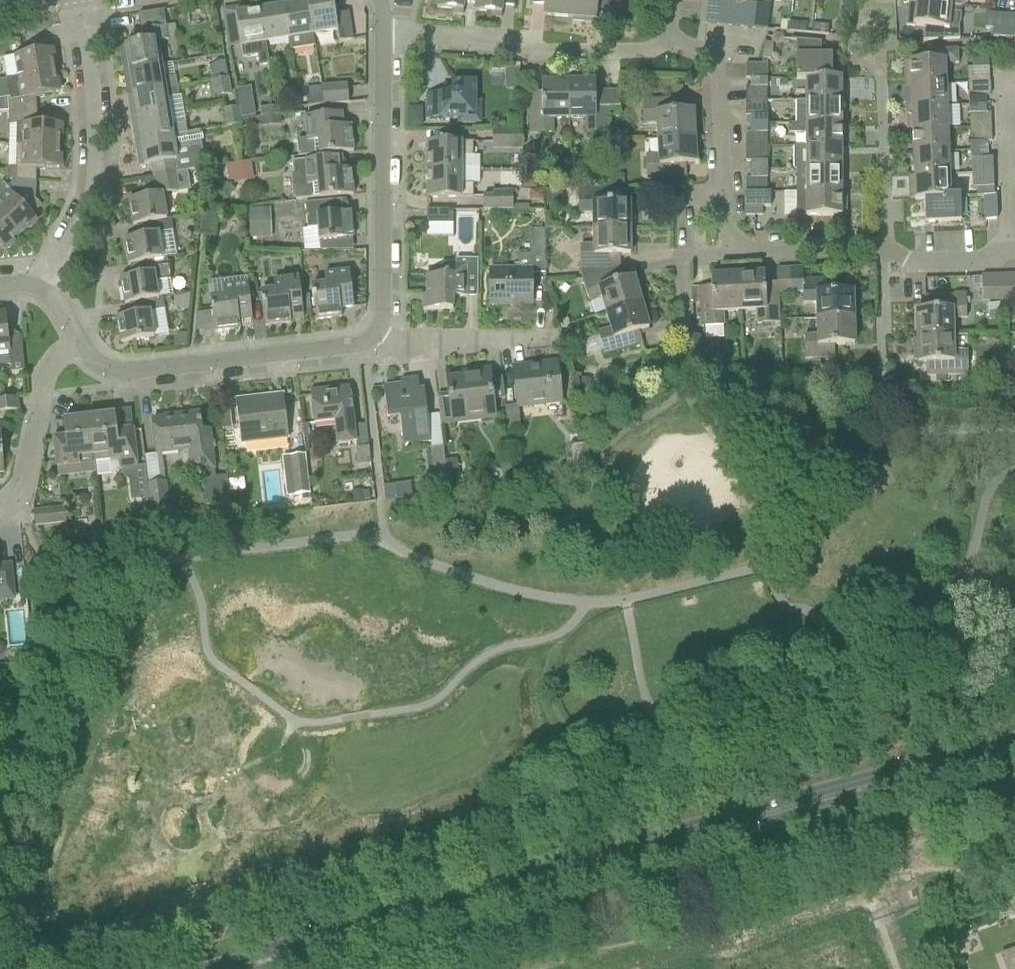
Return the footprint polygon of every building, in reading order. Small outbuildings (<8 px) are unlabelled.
[(335,15),(332,0),(328,0),(308,3),(313,35),(337,31),(339,43),(352,41),(347,13),(335,15)] [(437,9),(457,10),(457,15),(463,15),(464,3),(476,4),(475,12),(476,0),(437,0),(437,9)] [(475,12),(496,13),(495,18),(501,18),(502,6),(514,7),(515,0),(476,0),(475,12)] [(531,5),(544,6),(543,16),(570,18),(571,0),(531,0),(531,5)] [(611,0),(571,0),(570,18),(572,18),(572,22),(593,23),(593,20),(597,20),(597,10),(610,11),(611,0)] [(716,25),(719,1),(708,0),(705,24),(716,25)] [(729,26),(731,3),(719,1),(716,25),(729,26)] [(960,14),(962,8),(906,1),(906,3),(908,3),(905,27),(914,28),(914,26),(924,27),(923,34),(923,42),(960,40),(959,26),(960,14)] [(315,47),(313,35),(308,3),(284,7),(289,39),(291,51),(315,47)] [(741,27),(743,4),(731,3),(729,26),(741,27)] [(753,29),(755,5),(743,4),(741,27),(753,29)] [(765,30),(768,7),(755,5),(753,29),(765,30)] [(265,43),(289,39),(284,7),(260,11),(265,43)] [(269,65),(265,43),(260,11),(235,15),(242,59),(257,56),(259,67),(269,65)] [(1006,15),(994,14),(986,14),(984,29),(993,30),(992,38),(1005,39),(1006,15)] [(1006,15),(1005,39),(1014,40),(1014,16),(1006,15)] [(805,34),(806,25),(789,23),(788,32),(805,34)] [(828,36),(829,27),(812,25),(811,34),(828,36)] [(166,27),(132,32),(133,44),(120,47),(124,72),(162,66),(158,41),(168,40),(166,27)] [(821,55),(821,43),(790,40),(790,41),(795,41),(795,79),(841,79),(841,78),(832,78),(832,55),(821,55)] [(771,61),(773,44),(764,43),(762,60),(771,61)] [(6,80),(55,72),(51,50),(37,52),(37,51),(28,52),(28,54),(3,58),(6,80)] [(958,64),(957,51),(957,50),(912,52),(912,62),(904,62),(905,76),(910,75),(910,85),(905,85),(905,86),(945,85),(944,65),(958,64)] [(210,81),(228,79),(225,61),(215,63),(210,68),(212,80),(210,80),(210,81)] [(750,79),(767,79),(767,64),(745,64),(745,79),(750,79)] [(175,76),(164,78),(162,66),(124,72),(128,95),(177,87),(175,76)] [(44,96),(58,93),(55,72),(6,80),(9,100),(8,100),(9,113),(37,111),(36,99),(44,97),(44,96)] [(805,102),(841,102),(841,78),(841,79),(795,79),(795,81),(805,81),(805,102)] [(214,99),(232,95),(228,79),(210,81),(214,99)] [(750,87),(767,87),(767,79),(750,79),(750,87)] [(568,83),(566,83),(566,80),(544,80),(545,83),(541,84),(542,93),(528,94),(529,134),(552,134),(552,119),(569,119),(568,83)] [(444,94),(426,94),(426,119),(444,119),(458,119),(466,119),(476,109),(476,82),(463,82),(451,82),(451,87),(447,87),(444,90),(444,94)] [(608,92),(595,93),(595,83),(568,83),(569,119),(586,119),(586,133),(609,133),(609,109),(608,109),(608,92)] [(324,106),(348,104),(346,84),(322,87),(322,88),(323,96),(324,106)] [(906,109),(946,107),(945,85),(905,86),(906,99),(911,99),(911,108),(906,108),(906,109)] [(168,98),(178,96),(177,87),(128,95),(132,119),(170,113),(168,98)] [(322,88),(306,89),(307,98),(307,107),(324,106),(323,96),(322,88)] [(608,109),(609,109),(620,109),(620,92),(608,92),(608,109)] [(985,105),(985,97),(967,97),(967,106),(985,105)] [(693,111),(683,111),(682,98),(642,100),(643,124),(656,124),(657,140),(694,138),(693,111)] [(253,102),(239,104),(242,119),(255,117),(253,102)] [(795,125),(841,124),(841,102),(805,102),(805,103),(795,103),(795,125)] [(967,114),(986,113),(985,105),(967,106),(967,114)] [(260,118),(280,116),(279,106),(259,108),(260,118)] [(912,131),(947,130),(946,107),(906,109),(907,123),(912,123),(912,131)] [(241,125),(240,118),(240,109),(223,110),(225,126),(241,125)] [(46,123),(37,122),(37,111),(9,113),(9,125),(17,124),(16,145),(23,146),(60,147),(60,125),(46,124),(46,123)] [(185,123),(172,125),(170,113),(132,119),(136,143),(136,142),(141,141),(141,142),(200,132),(187,134),(185,123)] [(351,126),(342,127),(341,114),(305,117),(307,140),(297,141),(298,157),(353,152),(351,126)] [(521,128),(521,115),(507,114),(506,128),(521,128)] [(422,116),(409,116),(409,126),(422,126),(422,116)] [(750,125),(766,125),(767,116),(750,116),(750,125)] [(805,147),(841,147),(841,124),(795,125),(789,125),(789,134),(805,134),(805,147)] [(750,133),(766,133),(766,125),(750,125),(750,133)] [(522,149),(522,130),(492,130),(492,149),(522,149)] [(913,154),(949,153),(947,130),(912,131),(913,154)] [(214,155),(203,157),(200,132),(141,142),(141,141),(136,142),(136,143),(140,167),(152,165),(154,177),(176,174),(175,173),(216,167),(214,155)] [(686,165),(696,165),(694,138),(657,140),(657,156),(645,156),(646,180),(686,178),(686,165)] [(472,143),(447,142),(427,142),(427,170),(462,170),(462,156),(472,156),(472,143)] [(971,151),(987,151),(987,142),(971,143),(971,151)] [(60,147),(23,146),(16,145),(16,168),(59,169),(60,147)] [(794,147),(794,170),(796,170),(805,170),(841,170),(841,147),(805,147),(794,147)] [(971,160),(987,159),(987,151),(971,151),(971,160)] [(909,177),(950,176),(949,153),(913,154),(914,176),(909,177)] [(351,170),(342,170),(341,157),(292,162),(294,187),(300,186),(301,200),(353,195),(351,170)] [(233,185),(254,181),(251,161),(230,165),(233,185)] [(750,170),(766,170),(766,162),(750,162),(750,170)] [(427,170),(427,198),(447,198),(473,198),(473,185),(479,185),(479,170),(462,170),(427,170)] [(750,178),(766,178),(766,170),(750,170),(750,178)] [(796,193),(841,194),(841,170),(805,170),(796,170),(796,193)] [(163,195),(178,193),(176,174),(154,177),(140,179),(143,197),(129,200),(133,226),(160,221),(167,220),(167,219),(163,195)] [(624,187),(625,174),(614,174),(613,187),(624,187)] [(537,189),(537,175),(523,175),(522,189),(537,189)] [(960,197),(951,198),(950,176),(909,177),(909,191),(914,191),(914,200),(960,198),(960,197)] [(27,192),(15,180),(7,188),(2,183),(0,185),(0,213),(20,234),(36,219),(32,215),(41,207),(27,192)] [(983,197),(994,196),(993,188),(976,188),(977,197),(983,197)] [(629,202),(629,189),(578,189),(578,212),(592,213),(592,230),(629,229),(629,202)] [(513,210),(513,191),(493,191),(493,197),(483,197),(483,210),(513,210)] [(783,192),(784,216),(795,216),(794,191),(783,192)] [(841,203),(841,194),(796,193),(796,217),(846,217),(846,203),(841,203)] [(984,220),(997,220),(996,196),(994,196),(983,197),(984,220)] [(961,221),(960,201),(960,198),(914,200),(915,200),(924,200),(925,223),(961,221)] [(351,213),(342,214),(341,201),(305,204),(306,229),(317,228),(318,242),(353,239),(351,213)] [(745,216),(762,216),(762,207),(745,207),(745,216)] [(250,239),(268,238),(267,209),(249,210),(250,239)] [(427,224),(452,224),(452,209),(427,209),(427,224)] [(4,250),(20,234),(0,213),(0,246),(4,250)] [(162,233),(173,231),(171,219),(167,219),(167,220),(160,221),(162,233)] [(620,256),(630,256),(629,229),(592,230),(592,244),(579,246),(580,267),(582,279),(579,279),(580,280),(582,280),(620,269),(620,268),(620,256)] [(531,274),(545,274),(544,230),(529,230),(529,255),(517,255),(517,268),(490,268),(490,306),(531,306),(531,274)] [(167,257),(163,258),(159,233),(124,239),(129,265),(168,258),(167,257)] [(156,282),(171,280),(168,258),(129,265),(131,276),(120,278),(125,304),(129,303),(129,304),(162,298),(162,297),(159,298),(156,282)] [(423,302),(423,310),(453,310),(452,297),(466,297),(465,260),(456,260),(456,265),(440,265),(440,276),(427,276),(427,302),(423,302)] [(633,277),(624,280),(620,269),(582,280),(580,280),(586,303),(601,299),(605,314),(641,304),(633,277)] [(803,280),(802,271),(802,269),(789,270),(789,293),(802,293),(802,299),(815,299),(816,319),(853,318),(852,291),(832,292),(832,279),(803,280)] [(778,293),(789,293),(789,270),(776,270),(777,284),(765,284),(764,274),(737,276),(739,313),(755,312),(756,324),(779,324),(778,293)] [(340,309),(353,308),(349,272),(325,275),(326,283),(311,285),(315,321),(341,317),(340,309)] [(704,340),(723,339),(722,313),(739,313),(737,276),(735,276),(735,272),(722,273),(722,277),(710,277),(711,287),(698,288),(700,328),(703,328),(704,340)] [(995,301),(1008,301),(1007,276),(995,277),(995,301)] [(982,301),(995,301),(995,277),(981,277),(981,278),(973,278),(973,287),(982,287),(982,301)] [(300,290),(295,291),(294,278),(277,280),(278,290),(261,292),(265,326),(291,323),(290,315),(303,314),(300,290)] [(252,320),(247,283),(222,286),(224,297),(210,299),(214,332),(240,329),(239,321),(252,320)] [(952,319),(966,319),(966,295),(923,297),(924,310),(916,310),(917,337),(953,336),(952,319)] [(150,312),(164,310),(162,298),(129,304),(131,315),(116,317),(120,343),(154,338),(150,312)] [(639,332),(648,329),(641,304),(605,314),(609,329),(598,332),(604,356),(642,345),(639,332)] [(8,329),(6,315),(0,316),(0,367),(11,366),(12,372),(25,371),(21,337),(10,338),(10,329),(8,329)] [(834,346),(854,345),(853,318),(816,319),(816,336),(804,336),(804,360),(834,359),(834,346)] [(968,353),(953,353),(953,336),(917,337),(917,339),(914,339),(914,352),(917,352),(918,364),(926,364),(926,377),(968,375),(968,353)] [(562,405),(559,383),(557,363),(513,368),(518,410),(562,405)] [(472,377),(447,380),(449,396),(452,425),(496,420),(494,400),(492,378),(490,378),(489,371),(478,372),(472,373),(472,377)] [(424,394),(419,394),(418,379),(401,381),(401,385),(383,387),(387,420),(400,418),(403,445),(430,442),(424,394)] [(591,390),(591,380),(581,379),(581,390),(591,390)] [(354,426),(352,407),(349,387),(310,392),(314,426),(334,423),(336,445),(340,447),(356,445),(354,426)] [(288,440),(285,415),(283,395),(235,401),(240,446),(288,440)] [(18,411),(17,399),(0,400),(0,413),(18,411)] [(175,418),(152,420),(154,440),(156,456),(162,456),(187,453),(189,474),(202,473),(206,506),(230,503),(227,477),(215,478),(214,471),(212,450),(210,431),(202,431),(199,413),(175,416),(175,418)] [(133,429),(117,431),(115,415),(89,418),(94,458),(95,464),(96,463),(98,478),(115,476),(119,473),(120,471),(137,468),(133,429)] [(78,460),(94,458),(89,418),(63,421),(65,437),(53,438),(57,468),(79,465),(78,460)] [(573,463),(589,460),(586,444),(570,447),(573,463)] [(358,466),(371,464),(368,446),(355,448),(358,466)] [(443,446),(430,447),(433,479),(435,495),(449,494),(447,478),(445,461),(444,461),(443,446)] [(305,456),(289,457),(293,497),(310,495),(305,456)] [(460,492),(458,477),(457,460),(445,461),(447,478),(449,494),(460,492)] [(161,512),(170,511),(167,482),(148,484),(151,513),(161,512)] [(35,526),(66,522),(65,509),(33,512),(35,526)] [(0,566),(0,601),(14,600),(10,565),(0,566)] [(999,955),(1004,968),(1014,968),(1014,949),(999,955)]
